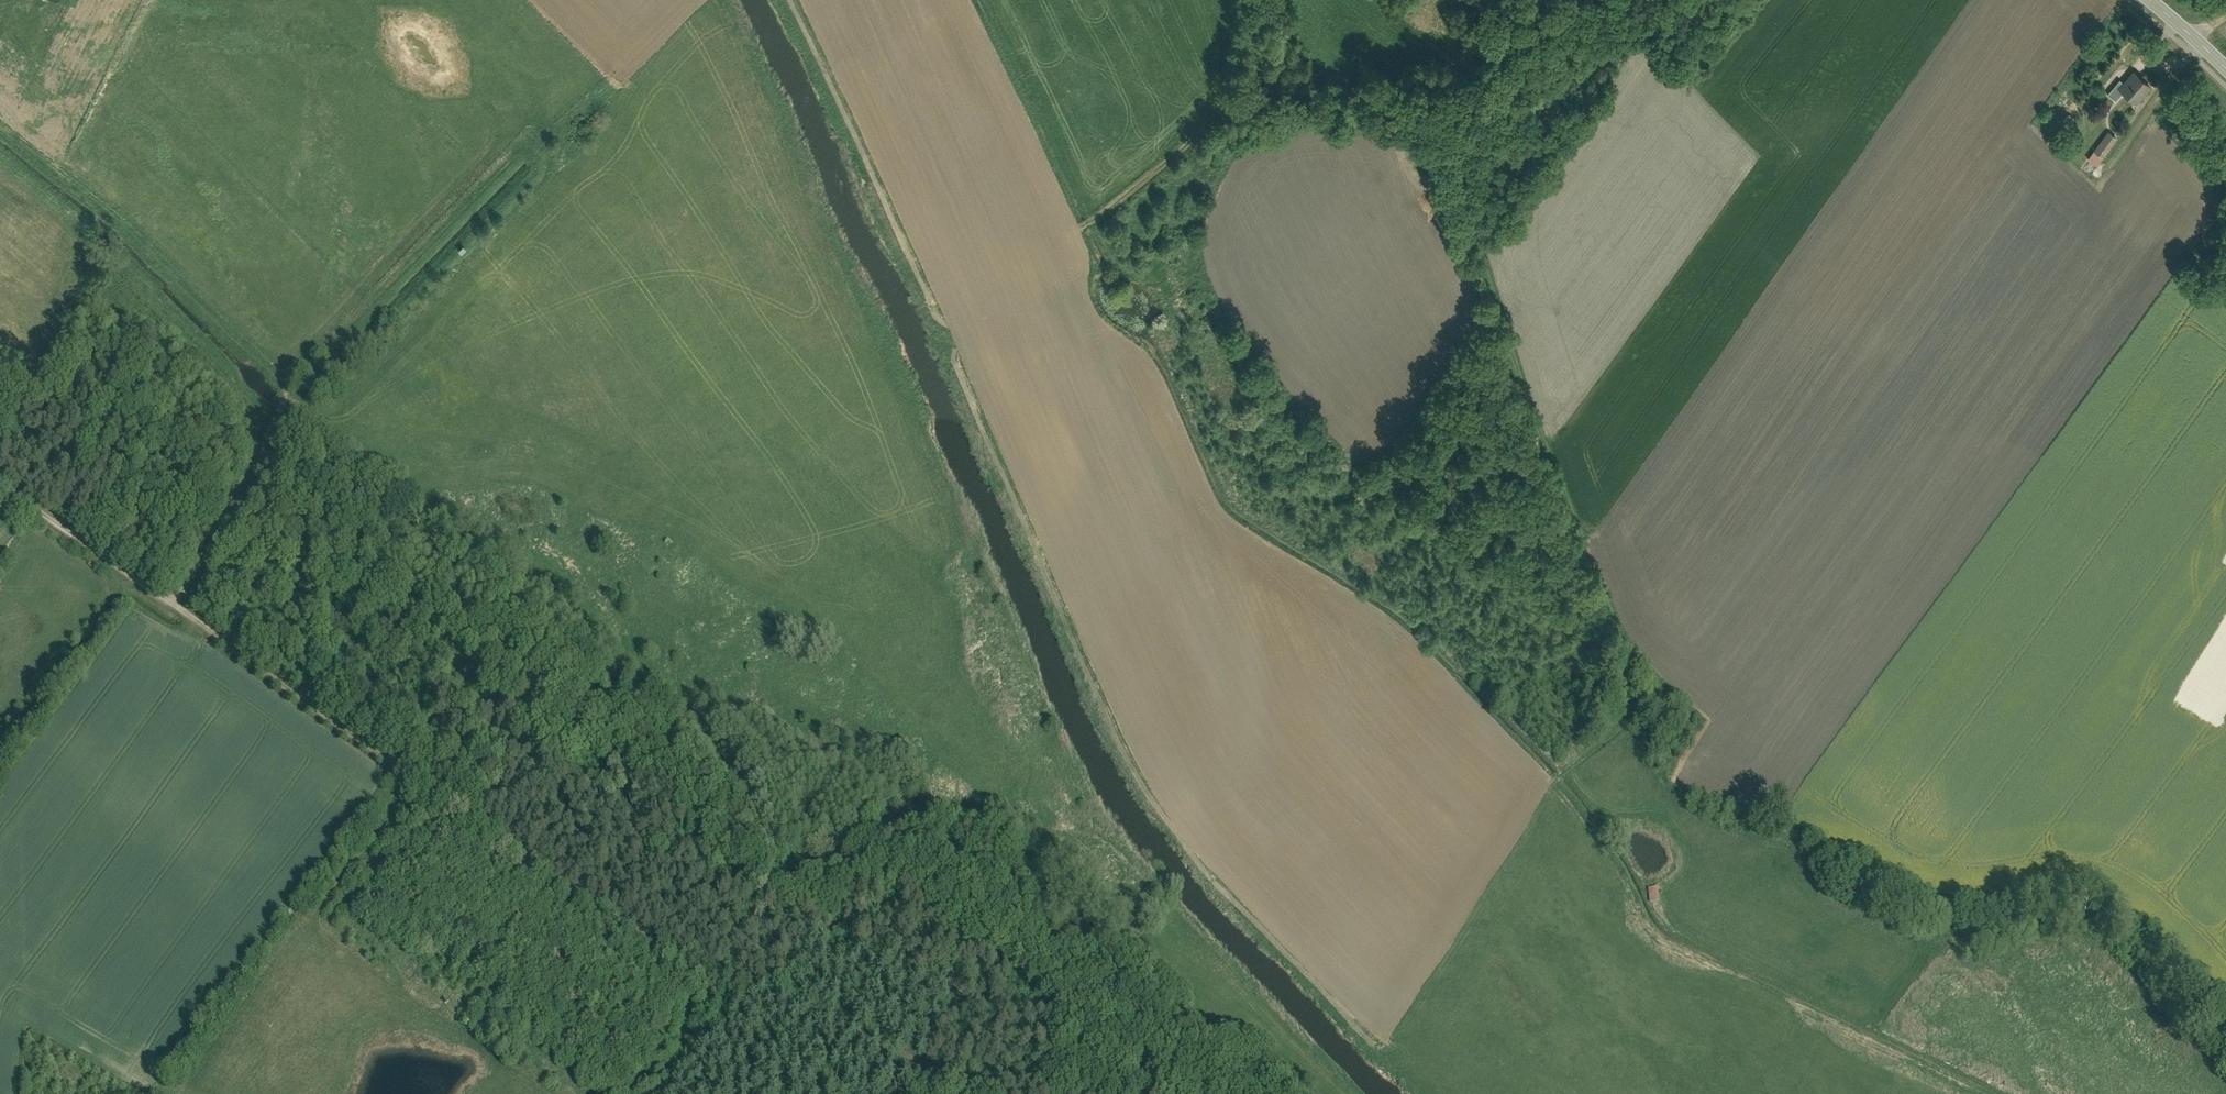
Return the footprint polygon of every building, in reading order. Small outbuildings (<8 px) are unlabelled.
[(2151,84),(2133,68),(2117,87),(2135,103),(2151,84)] [(2117,138),(2107,131),(2086,159),(2095,166),(2117,138)] [(1651,902),(1661,901),(1659,886),(1650,887),(1651,902)]
